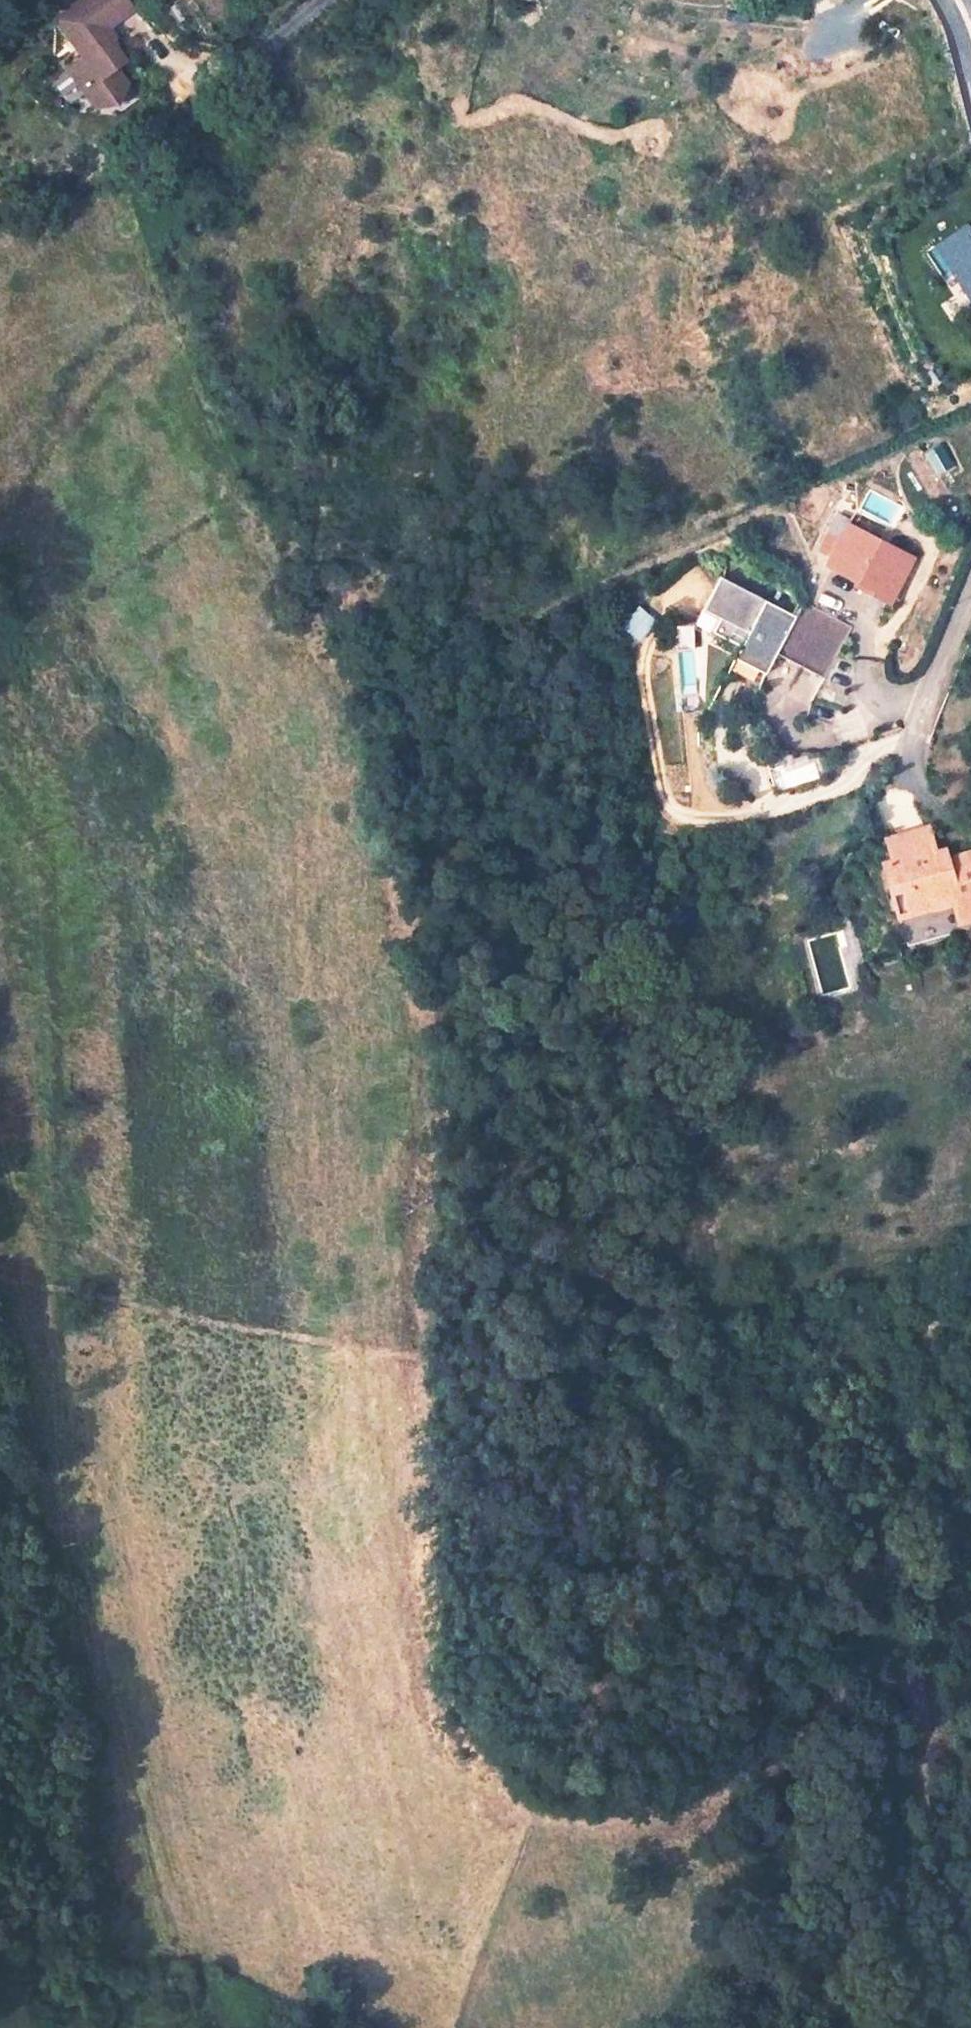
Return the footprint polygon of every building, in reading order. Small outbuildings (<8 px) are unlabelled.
[(95,30),(98,28),(111,19),(110,16),(124,6),(119,0),(71,0),(47,17),(74,57),(58,68),(74,91),(97,89),(112,78),(113,78),(106,68),(116,61),(102,41),(95,30)] [(105,39),(98,28),(95,30),(102,41),(105,39)] [(83,105),(100,93),(112,78),(97,89),(74,91),(83,105)] [(970,327),(970,229),(967,221),(928,240),(970,327)] [(889,603),(913,564),(847,528),(824,568),(889,603)] [(737,645),(762,599),(717,575),(692,621),(709,630),(737,645)] [(773,652),(793,616),(762,599),(737,645),(731,656),(762,673),(773,652)] [(849,627),(801,601),(793,616),(775,648),(824,674),(849,627)] [(824,674),(775,648),(773,652),(821,678),(824,674)] [(762,673),(731,656),(723,672),(754,689),(762,673)] [(947,900),(952,916),(970,909),(970,871),(962,845),(930,857),(917,823),(888,833),(876,837),(885,863),(882,864),(876,867),(881,880),(894,918),(947,900)]
